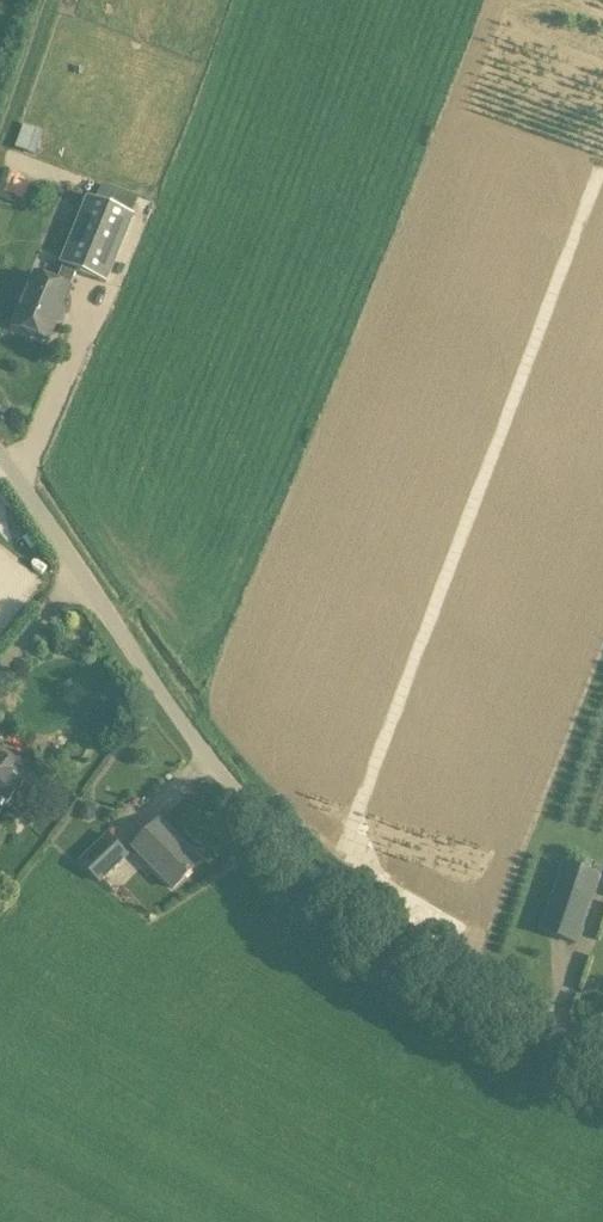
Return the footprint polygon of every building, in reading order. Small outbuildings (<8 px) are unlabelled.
[(27,123),(20,146),(38,152),(45,129),(27,123)] [(71,288),(78,271),(107,284),(135,216),(89,197),(61,264),(64,265),(57,283),(36,274),(14,326),(49,341),(71,288)] [(32,774),(0,749),(0,814),(32,774)] [(160,821),(132,849),(172,890),(201,862),(160,821)] [(99,885),(100,884),(129,856),(107,834),(78,863),(95,880),(99,885)] [(576,945),(600,876),(563,864),(540,933),(576,945)]
